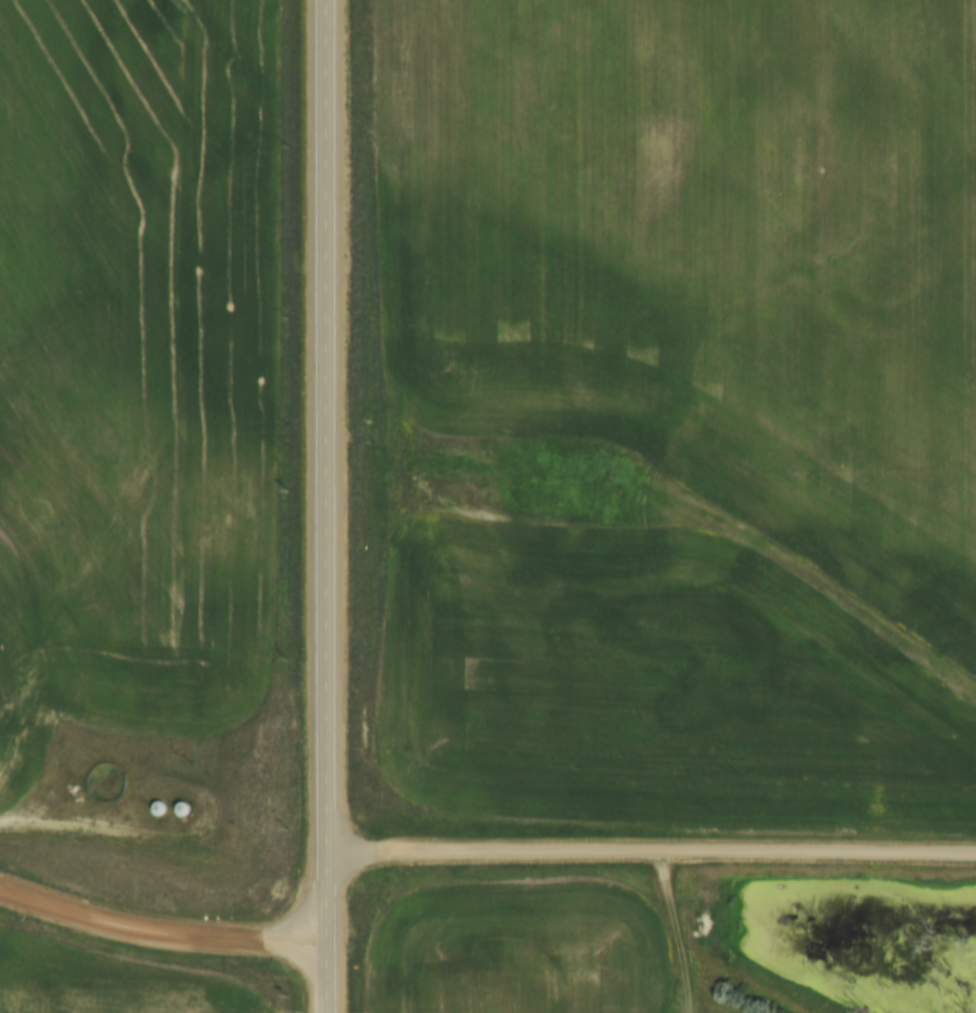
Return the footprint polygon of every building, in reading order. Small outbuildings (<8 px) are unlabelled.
[(157,818),(168,815),(164,803),(154,806),(157,818)]
